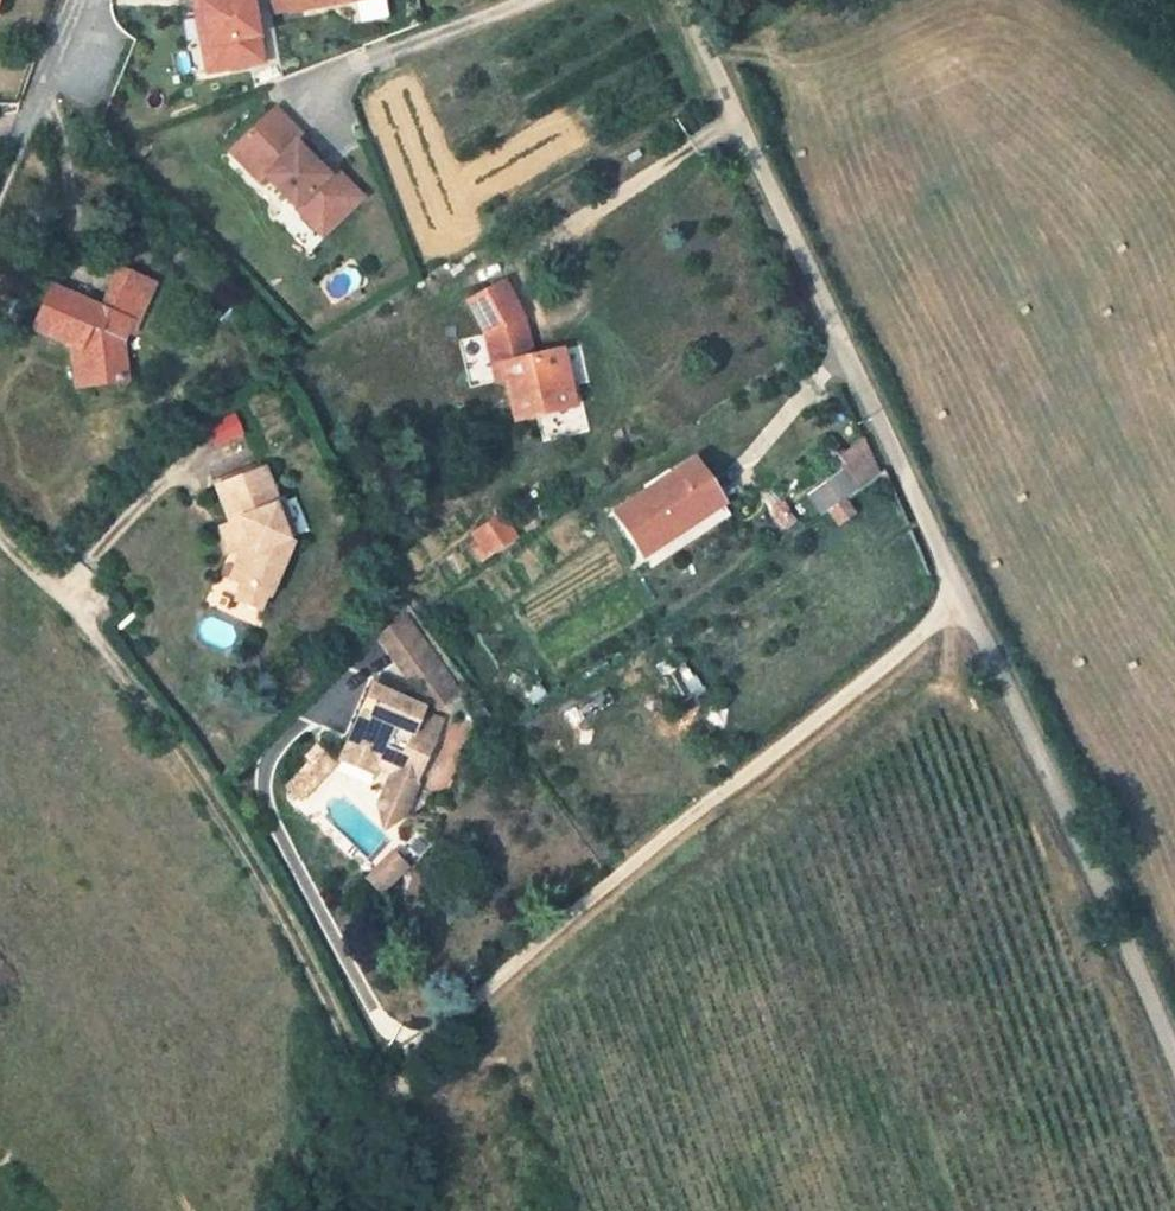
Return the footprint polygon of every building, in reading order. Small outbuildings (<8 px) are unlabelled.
[(195,10),(201,9),(209,51),(223,49),(228,74),(263,68),(251,0),(193,0),(195,10)] [(287,0),(269,0),(272,17),(289,14),(287,0)] [(289,14),(363,0),(287,0),(289,14)] [(201,9),(195,10),(208,78),(228,74),(223,49),(209,51),(201,9)] [(304,143),(275,114),(234,155),(263,185),(267,180),(298,212),(305,204),(335,233),(365,203),(336,174),(329,180),(319,170),(298,149),(304,143)] [(326,163),(319,170),(329,180),(336,174),(326,163)] [(305,204),(298,212),(327,241),(335,233),(305,204)] [(32,324),(70,342),(79,346),(85,382),(125,377),(121,342),(126,328),(129,320),(134,323),(151,280),(119,266),(100,306),(51,284),(32,324)] [(500,364),(507,368),(506,363),(535,356),(530,318),(506,279),(472,300),(494,335),(500,364)] [(134,323),(129,320),(126,328),(131,330),(134,323)] [(85,382),(79,346),(70,342),(76,383),(85,382)] [(578,408),(573,383),(566,384),(559,351),(535,356),(506,363),(507,368),(519,421),(578,408)] [(857,486),(878,471),(867,447),(839,468),(841,470),(855,488),(857,486)] [(604,454),(589,464),(599,478),(614,468),(604,454)] [(650,567),(730,513),(693,459),(615,512),(650,567)] [(240,516),(252,548),(239,581),(240,582),(271,596),(292,547),(290,541),(286,543),(272,506),(275,505),(259,467),(220,485),(233,519),(240,516)] [(855,488),(841,470),(824,482),(837,501),(844,496),(855,488)] [(837,523),(854,511),(844,496),(837,501),(827,509),(837,523)] [(272,506),(286,543),(290,541),(293,540),(278,504),(275,505),(272,506)] [(233,519),(244,546),(252,548),(240,516),(233,519)] [(501,525),(476,542),(489,561),(514,545),(501,525)] [(252,548),(244,546),(231,578),(239,581),(252,548)] [(264,612),(271,596),(240,582),(234,597),(264,612)] [(405,601),(373,624),(429,699),(460,677),(405,601)] [(387,770),(412,781),(424,753),(436,727),(417,718),(422,706),(399,695),(402,689),(372,675),(332,768),(364,782),(372,764),(377,752),(393,758),(387,770)] [(441,715),(422,706),(417,718),(436,727),(441,715)] [(317,747),(304,757),(314,770),(327,760),(317,747)] [(393,758),(377,752),(372,764),(387,770),(393,758)] [(290,768),(300,781),(314,770),(304,757),(290,768)] [(412,781),(387,770),(378,792),(378,804),(394,810),(403,803),(412,781)] [(365,878),(385,896),(413,866),(393,848),(365,878)]
